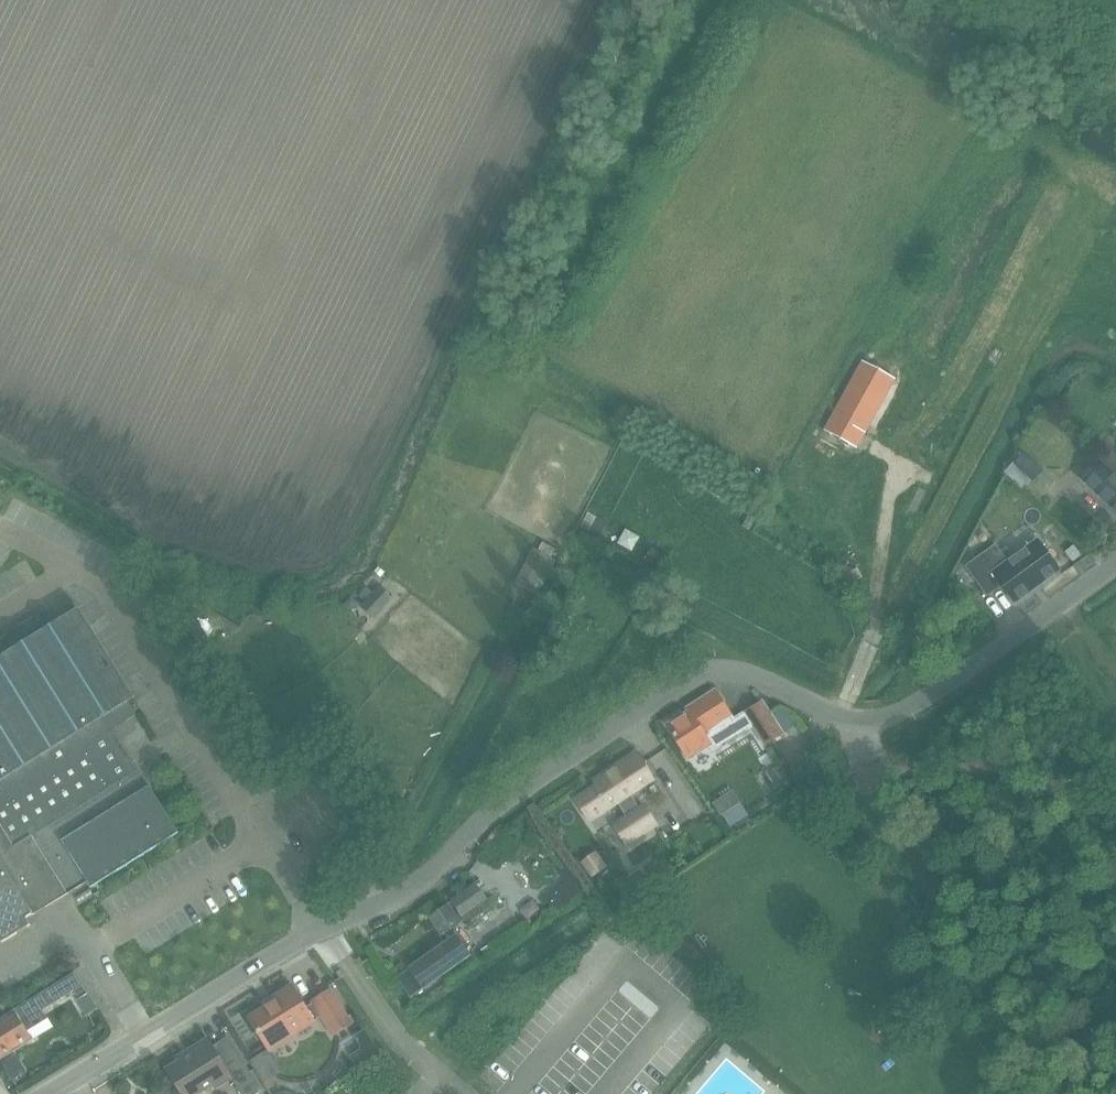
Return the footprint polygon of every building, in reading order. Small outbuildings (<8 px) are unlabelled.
[(861,360),(823,430),(858,448),(895,379),(861,360)] [(1024,454),(1005,474),(1022,490),(1041,470),(1024,454)] [(1096,462),(1081,477),(1115,510),(1115,480),(1096,462)] [(1115,516),(1094,492),(1080,504),(1102,528),(1115,516)] [(1015,603),(1060,571),(1038,540),(1007,562),(996,546),(967,566),(988,595),(1002,585),(1015,603)] [(542,544),(539,551),(551,557),(554,550),(542,544)] [(1074,546),(1065,552),(1072,561),(1080,555),(1074,546)] [(651,549),(645,561),(659,568),(665,556),(651,549)] [(375,591),(355,615),(371,629),(391,605),(375,591)] [(352,598),(344,607),(349,611),(355,611),(359,605),(352,598)] [(31,926),(27,919),(32,915),(33,916),(87,883),(91,888),(179,833),(139,770),(114,729),(135,717),(126,702),(132,699),(121,680),(88,626),(78,610),(51,627),(42,613),(0,639),(0,945),(31,926)] [(734,720),(715,691),(687,709),(689,712),(667,727),(688,759),(709,746),(713,752),(753,726),(745,713),(734,720)] [(753,726),(766,746),(783,735),(762,702),(745,713),(753,726)] [(576,800),(588,818),(590,821),(617,803),(627,818),(614,826),(627,844),(656,825),(644,807),(640,809),(630,795),(653,780),(636,754),(596,780),(599,785),(576,800)] [(778,762),(764,772),(771,783),(772,784),(786,775),(785,773),(778,762)] [(550,899),(556,907),(557,908),(584,888),(577,879),(550,899)] [(445,944),(396,978),(400,983),(411,998),(412,997),(470,956),(469,954),(457,937),(452,930),(464,921),(467,925),(493,907),(477,884),(430,918),(442,935),(440,936),(445,944)] [(51,1003),(52,1005),(83,987),(75,973),(5,1015),(8,1019),(0,1024),(0,1057),(32,1038),(32,1039),(53,1027),(42,1008),(51,1003)] [(249,1018),(261,1037),(270,1051),(314,1022),(321,1018),(332,1036),(351,1024),(331,991),(312,1002),(313,1004),(305,1008),(292,986),(273,998),(275,1002),(249,1018)] [(87,995),(77,1002),(86,1016),(96,1009),(87,995)] [(178,1089),(182,1093),(199,1093),(213,1085),(216,1089),(231,1079),(240,1093),(258,1093),(262,1091),(254,1078),(242,1059),(226,1069),(207,1039),(187,1052),(189,1055),(167,1070),(178,1089)]
